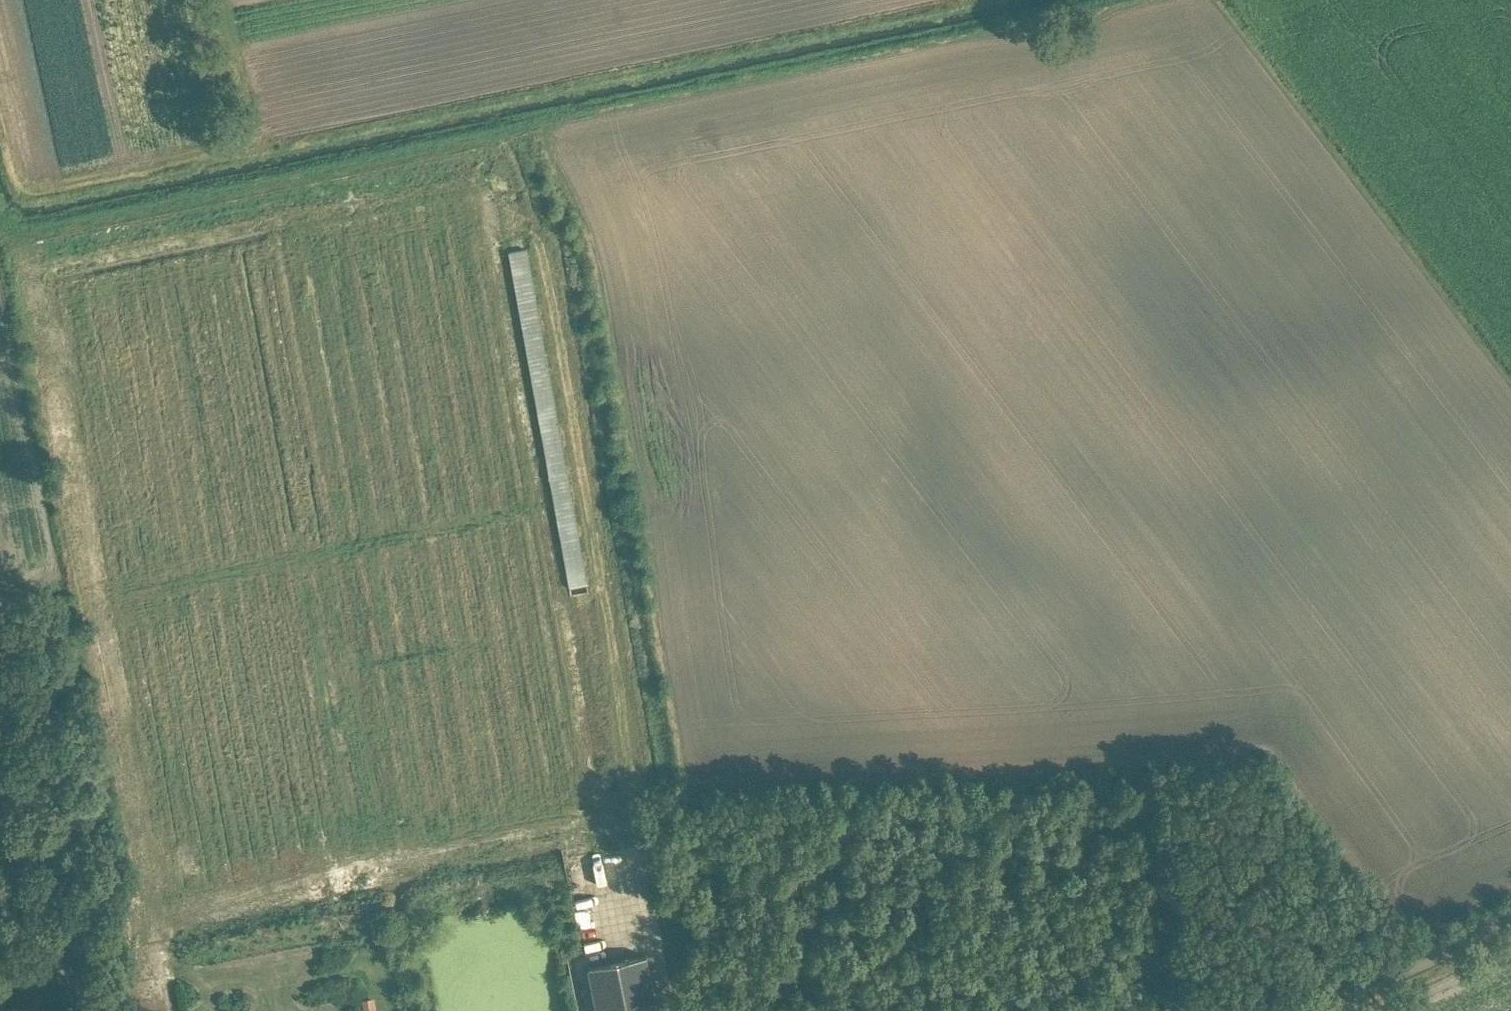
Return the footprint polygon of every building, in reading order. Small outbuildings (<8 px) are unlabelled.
[(333,220),(318,222),(319,235),(335,233),(333,220)] [(588,966),(584,948),(567,951),(578,1010),(659,1010),(647,954),(588,966)] [(375,995),(361,998),(363,1010),(378,1010),(375,995)]
